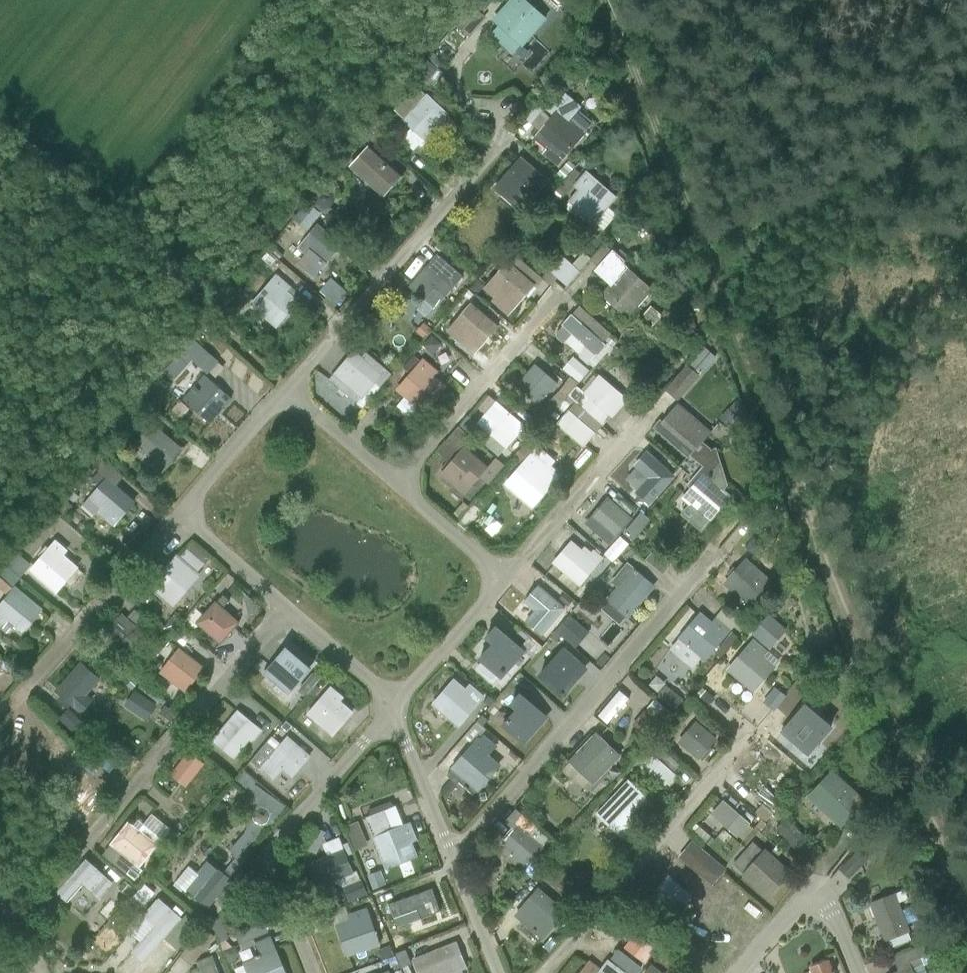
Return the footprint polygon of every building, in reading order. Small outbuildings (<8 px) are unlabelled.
[(547,19),(524,0),(511,0),(492,21),(498,26),(489,36),(511,55),(520,46),(522,48),(547,19)] [(415,77),(429,89),(443,74),(428,62),(415,77)] [(432,146),(454,122),(447,116),(448,115),(443,111),(447,106),(433,93),(429,97),(426,94),(425,96),(416,88),(395,111),(403,119),(402,121),(411,129),(401,140),(413,151),(418,145),(421,148),(425,143),(424,142),(426,140),(432,146)] [(542,155),(557,167),(584,134),(570,122),(581,108),(561,91),(548,107),(539,99),(523,118),(540,132),(533,140),(546,150),(542,155)] [(379,139),(387,130),(376,120),(368,129),(379,139)] [(350,167),(384,196),(402,175),(369,148),(377,139),(367,130),(359,139),(368,146),(350,167)] [(520,213),(547,181),(520,157),(493,188),(520,213)] [(581,176),(574,169),(555,191),(563,198),(581,176)] [(608,208),(617,198),(586,171),(573,187),(577,191),(568,202),(569,203),(565,208),(576,217),(580,213),(594,224),(595,224),(601,229),(615,214),(608,208)] [(333,196),(339,190),(329,181),(319,192),(315,197),(316,204),(322,209),(329,209),(333,203),(333,196)] [(309,226),(320,213),(306,202),(296,215),(309,226)] [(298,264),(315,278),(327,264),(326,263),(341,245),(317,224),(297,248),(305,255),(298,264)] [(597,267),(611,251),(609,250),(614,244),(609,240),(590,261),(597,267)] [(600,295),(627,319),(653,290),(624,264),(625,262),(612,250),(611,251),(597,267),(594,272),(609,285),(600,295)] [(557,279),(567,287),(580,272),(579,272),(590,259),(583,253),(572,265),(560,255),(547,270),(548,271),(541,278),(543,280),(550,286),(557,279)] [(444,297),(462,277),(437,255),(409,287),(424,300),(434,289),(444,297)] [(535,289),(543,280),(541,278),(514,255),(508,262),(507,261),(483,290),(493,299),(491,302),(508,317),(526,296),(528,299),(536,290),(535,289)] [(249,306),(276,329),(299,302),(293,296),(296,292),(276,275),(249,306)] [(318,292),(334,307),(346,293),(331,279),(318,292)] [(217,308),(231,320),(251,297),(241,289),(237,293),(233,289),(217,308)] [(473,355),(498,327),(471,303),(447,331),(473,355)] [(640,319),(650,328),(661,316),(651,306),(640,319)] [(608,337),(610,334),(579,307),(572,315),(570,314),(561,325),(562,326),(557,333),(556,338),(562,343),(565,343),(578,354),(579,358),(587,365),(588,364),(594,368),(615,344),(608,337)] [(206,374),(218,362),(193,340),(164,372),(173,381),(191,361),(206,374)] [(686,370),(697,379),(714,358),(704,349),(686,370)] [(361,399),(382,375),(355,351),(333,375),(361,399)] [(578,383),(588,371),(572,357),(562,370),(578,383)] [(423,414),(446,386),(435,377),(438,372),(423,359),(395,390),(404,398),(397,406),(409,417),(416,409),(423,414)] [(538,405),(556,384),(535,365),(516,386),(538,405)] [(666,392),(677,401),(697,379),(686,370),(666,392)] [(210,426),(233,399),(205,375),(181,401),(210,426)] [(611,419),(628,400),(598,375),(596,378),(594,376),(581,390),(577,387),(568,398),(575,403),(601,426),(602,427),(610,418),(611,419)] [(577,387),(579,386),(571,378),(533,419),(535,421),(542,427),(568,398),(577,387)] [(506,450),(526,428),(496,402),(495,402),(489,397),(479,409),(482,411),(474,420),(478,422),(476,424),(486,433),(479,441),(497,457),(505,448),(506,450)] [(720,418),(731,429),(744,415),(737,399),(720,418)] [(595,433),(601,426),(575,403),(556,425),(583,449),(596,434),(595,433)] [(681,515),(702,533),(731,497),(724,490),(727,486),(716,448),(711,450),(702,443),(710,433),(678,405),(662,422),(660,420),(653,429),(690,461),(692,459),(703,468),(687,486),(691,489),(681,500),(688,506),(681,515)] [(530,426),(535,421),(533,419),(519,406),(513,411),(530,426)] [(165,471),(183,450),(152,424),(130,449),(143,460),(147,455),(165,471)] [(495,459),(487,468),(464,447),(471,438),(458,427),(436,453),(450,464),(441,475),(464,495),(479,477),(488,485),(504,466),(495,459)] [(97,512),(113,527),(135,502),(117,486),(124,477),(99,454),(90,464),(98,472),(91,480),(99,487),(83,505),(94,515),(97,512)] [(504,485),(532,508),(554,482),(544,472),(547,467),(531,454),(504,485)] [(614,540),(632,520),(607,499),(586,523),(595,531),(599,527),(614,540)] [(624,534),(632,541),(649,520),(641,513),(624,534)] [(67,552),(56,541),(29,572),(55,595),(79,569),(64,555),(67,552)] [(580,587),(604,559),(593,550),(591,553),(584,547),(582,550),(571,541),(551,564),(580,587)] [(173,609),(201,576),(197,572),(204,564),(205,565),(210,560),(191,544),(186,550),(185,549),(179,557),(176,555),(148,588),(173,609)] [(6,566),(21,579),(32,566),(16,554),(6,566)] [(745,612),(772,582),(745,558),(722,584),(737,598),(733,602),(745,612)] [(605,602),(628,620),(655,587),(626,564),(610,583),(616,588),(605,602)] [(43,609),(15,586),(21,579),(6,566),(0,573),(0,588),(8,595),(0,605),(0,628),(6,634),(11,628),(20,636),(43,609)] [(542,637),(566,609),(538,586),(525,602),(522,600),(512,611),(542,637)] [(220,645),(239,623),(223,609),(229,602),(223,596),(217,603),(216,602),(196,625),(220,645)] [(712,622),(700,612),(677,639),(678,640),(669,650),(692,670),(701,659),(705,662),(713,653),(720,658),(730,646),(723,640),(738,622),(723,609),(712,622)] [(131,658),(148,638),(136,627),(144,619),(134,610),(126,618),(122,615),(104,634),(131,658)] [(165,627),(171,633),(183,620),(177,614),(165,627)] [(751,634),(769,650),(787,631),(769,615),(751,634)] [(555,633),(575,649),(589,633),(570,616),(555,633)] [(502,680),(526,652),(496,625),(484,639),(491,645),(478,660),(502,680)] [(727,672),(753,694),(780,662),(752,639),(727,672)] [(559,699),(587,669),(582,664),(585,660),(575,651),(572,655),(563,646),(535,677),(559,699)] [(288,696),(311,669),(286,647),(263,674),(285,693),(285,694),(288,696)] [(159,674),(185,694),(205,669),(179,649),(159,674)] [(830,673),(843,668),(840,657),(826,662),(830,673)] [(101,681),(81,663),(55,691),(61,697),(57,700),(67,710),(70,706),(80,715),(93,701),(87,696),(101,681)] [(459,728),(485,697),(470,684),(466,689),(454,679),(432,705),(459,728)] [(345,697),(331,686),(307,715),(332,737),(354,712),(342,701),(345,697)] [(671,708),(680,699),(666,686),(657,695),(671,708)] [(706,709),(715,699),(703,688),(694,698),(706,709)] [(148,721),(158,706),(135,691),(125,707),(148,721)] [(598,717),(607,724),(628,698),(618,691),(598,717)] [(502,726),(525,746),(549,719),(520,692),(510,704),(516,710),(502,726)] [(659,721),(666,713),(654,701),(646,709),(659,721)] [(80,737),(89,728),(68,709),(58,720),(76,737),(78,735),(80,737)] [(801,769),(828,735),(796,710),(786,723),(787,724),(778,735),(777,734),(762,751),(777,763),(783,755),(801,769)] [(253,742),(262,731),(238,711),(219,733),(221,734),(214,742),(227,753),(234,745),(241,751),(250,740),(253,742)] [(647,738),(659,724),(645,711),(632,725),(647,738)] [(717,737),(724,729),(702,711),(695,719),(717,737)] [(710,748),(717,740),(695,722),(678,743),(699,761),(700,759),(706,764),(716,752),(710,748)] [(592,785),(593,786),(621,756),(595,732),(568,761),(570,764),(563,771),(573,781),(576,779),(587,790),(592,785)] [(629,747),(636,753),(648,740),(640,734),(629,747)] [(291,778),(310,757),(287,737),(281,744),(272,735),(249,761),(272,781),(282,770),(291,778)] [(477,793),(501,765),(489,755),(497,746),(484,735),(481,739),(478,736),(450,770),(451,771),(446,776),(457,784),(458,782),(473,795),(476,792),(477,793)] [(170,775),(185,788),(204,765),(188,752),(170,775)] [(640,768),(665,792),(678,778),(673,773),(679,767),(662,752),(657,759),(652,754),(640,768)] [(807,798),(841,829),(866,802),(832,771),(807,798)] [(273,823),(287,808),(245,772),(234,781),(248,794),(254,808),(244,835),(234,845),(244,854),(263,827),(268,824),(269,820),(273,823)] [(655,804),(628,780),(595,814),(622,839),(655,804)] [(769,807),(776,798),(764,788),(757,798),(769,807)] [(762,819),(769,810),(752,797),(745,805),(762,819)] [(747,826),(750,824),(723,801),(710,815),(737,838),(738,837),(743,840),(752,830),(747,826)] [(214,818),(221,820),(227,816),(228,811),(225,805),(218,803),(214,807),(212,813),(214,818)] [(385,870),(418,858),(412,843),(417,841),(410,823),(402,826),(395,807),(389,809),(387,804),(369,810),(372,816),(366,819),(385,870)] [(522,872),(544,848),(542,846),(549,839),(516,810),(504,823),(510,828),(501,838),(505,842),(502,846),(503,847),(499,852),(522,872)] [(139,868),(171,829),(152,814),(144,824),(138,820),(133,826),(128,823),(103,854),(135,880),(143,871),(139,868)] [(812,865),(823,855),(786,820),(775,830),(812,865)] [(357,873),(352,874),(339,838),(323,844),(327,856),(308,863),(318,889),(334,883),(343,888),(348,902),(366,895),(357,873)] [(712,886),(726,870),(692,841),(678,858),(712,886)] [(767,899),(791,873),(765,849),(763,851),(752,842),(732,864),(742,873),(740,874),(767,899)] [(838,870),(849,880),(867,860),(857,850),(838,870)] [(100,897),(112,883),(86,860),(59,892),(68,900),(83,883),(100,897)] [(229,906),(242,890),(230,880),(234,876),(227,870),(223,874),(219,870),(218,871),(207,862),(197,873),(189,867),(175,883),(186,892),(187,890),(195,898),(194,899),(206,909),(207,908),(215,914),(225,903),(229,906)] [(373,893),(386,889),(380,871),(367,875),(373,893)] [(668,925),(693,897),(668,875),(644,904),(668,925)] [(130,898),(138,889),(128,878),(118,889),(126,896),(127,895),(130,898)] [(133,897),(143,906),(155,894),(144,884),(133,897)] [(515,916),(542,941),(568,914),(541,888),(515,916)] [(892,948),(911,940),(909,933),(910,932),(899,903),(908,899),(904,891),(895,894),(895,893),(869,903),(884,943),(889,941),(892,948)] [(143,961),(181,918),(179,917),(183,913),(176,906),(172,910),(160,899),(145,915),(157,925),(132,951),(143,961)] [(345,959),(381,948),(369,909),(348,915),(345,907),(330,911),(345,959)] [(165,938),(176,948),(197,924),(186,914),(165,938)] [(918,937),(929,932),(923,917),(912,921),(918,937)] [(212,924),(222,950),(230,947),(225,940),(229,939),(221,920),(212,924)] [(181,955),(192,964),(215,935),(203,926),(181,955)] [(643,965),(655,949),(634,935),(624,949),(623,948),(612,961),(627,972),(632,972),(640,963),(643,965)] [(271,936),(256,943),(261,955),(242,963),(244,965),(235,969),(236,972),(286,972),(271,936)] [(924,966),(946,958),(938,939),(892,957),(897,971),(891,972),(927,972),(924,966)] [(467,968),(456,943),(412,962),(417,972),(463,972),(462,971),(467,968)] [(654,961),(664,969),(672,958),(662,951),(654,961)] [(213,957),(197,963),(198,968),(191,971),(192,972),(219,972),(213,957)] [(829,959),(809,967),(811,972),(834,972),(829,959)] [(580,972),(624,972),(607,960),(600,969),(589,961),(580,972)] [(651,965),(645,972),(662,972),(651,965)]
